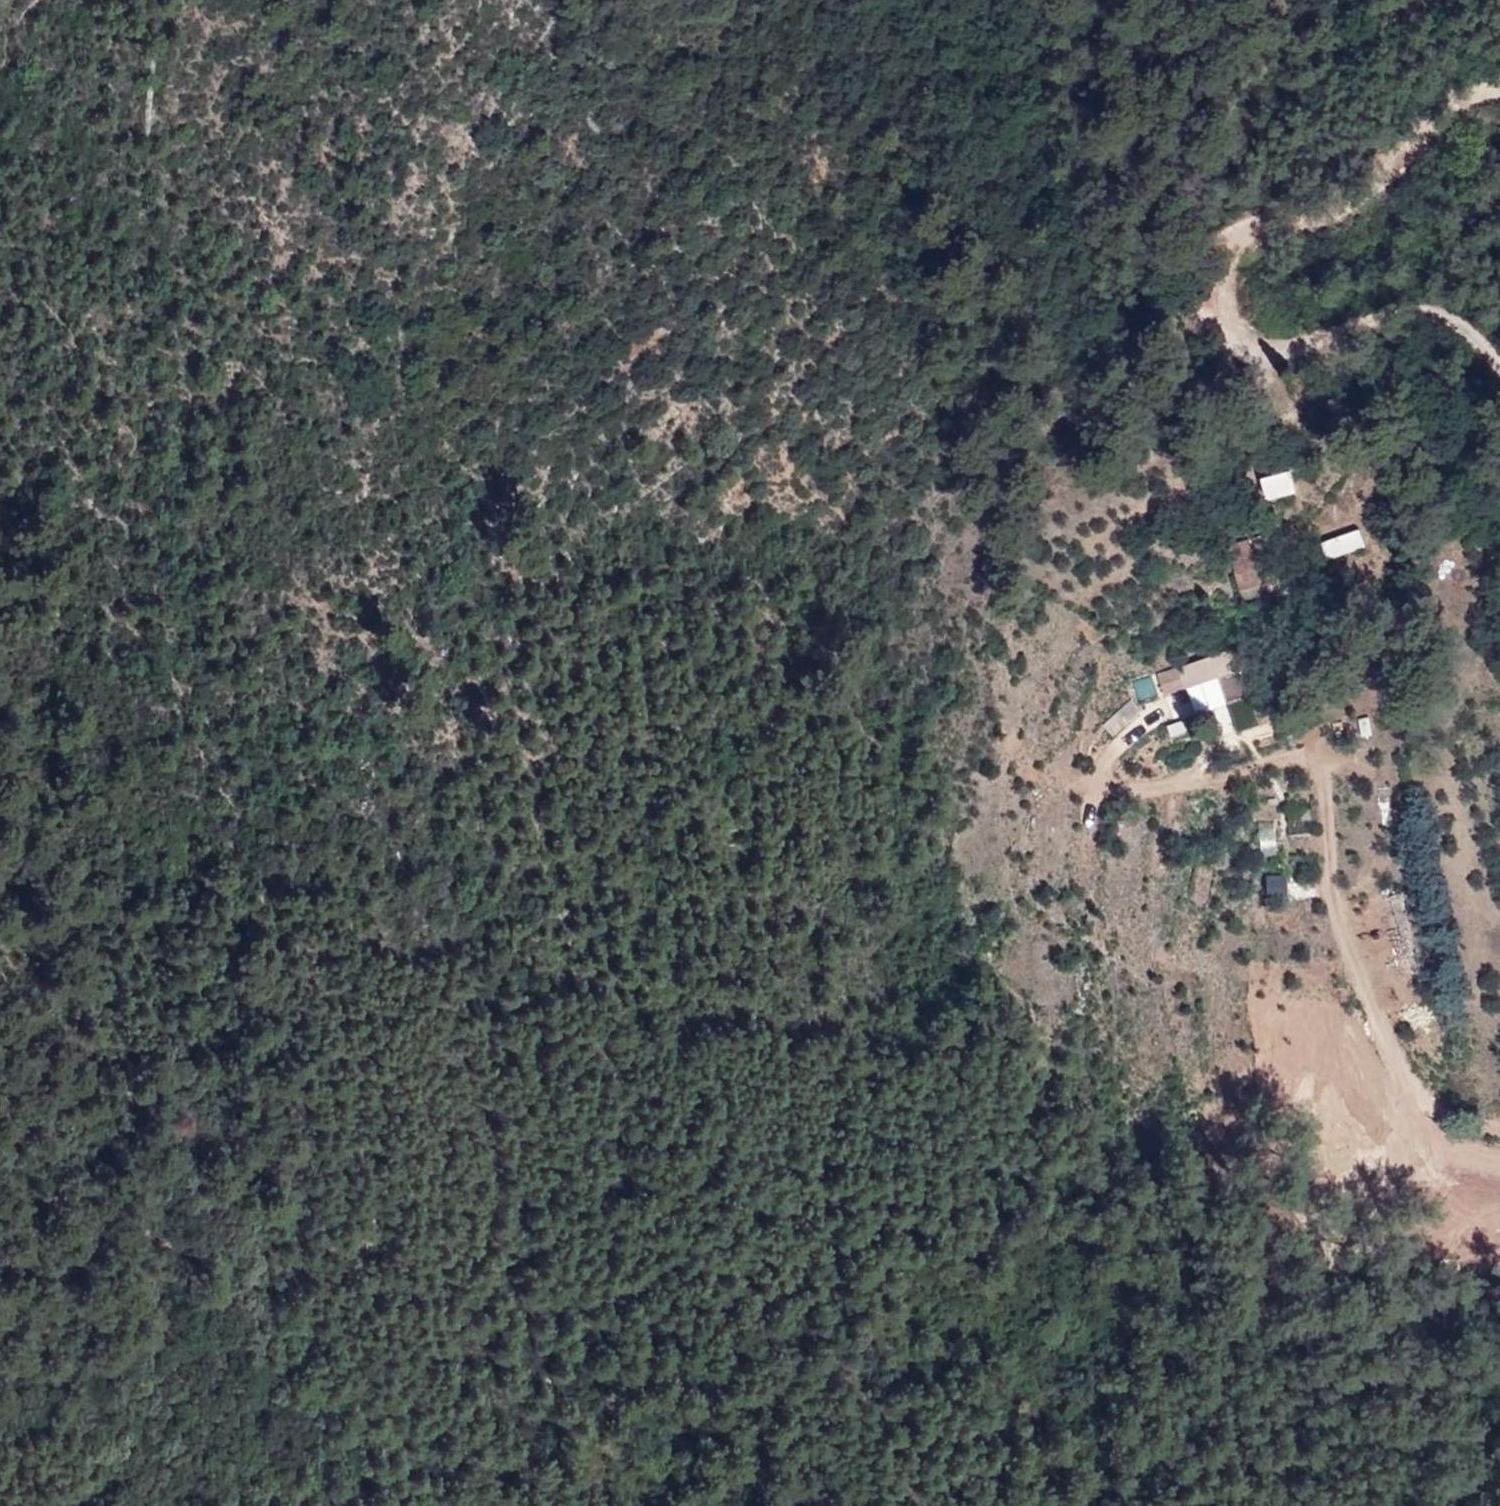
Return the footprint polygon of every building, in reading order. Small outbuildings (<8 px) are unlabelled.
[(1293,452),(1265,460),(1271,480),(1299,473),(1293,452)] [(1264,483),(1268,506),(1298,501),(1295,478),(1264,483)] [(1373,514),(1333,526),(1340,543),(1379,530),(1373,514)] [(1259,561),(1239,569),(1247,587),(1266,581),(1259,561)] [(1241,651),(1158,671),(1164,696),(1191,689),(1197,713),(1253,699),(1241,651)] [(1114,733),(1145,714),(1137,701),(1106,720),(1114,733)]
